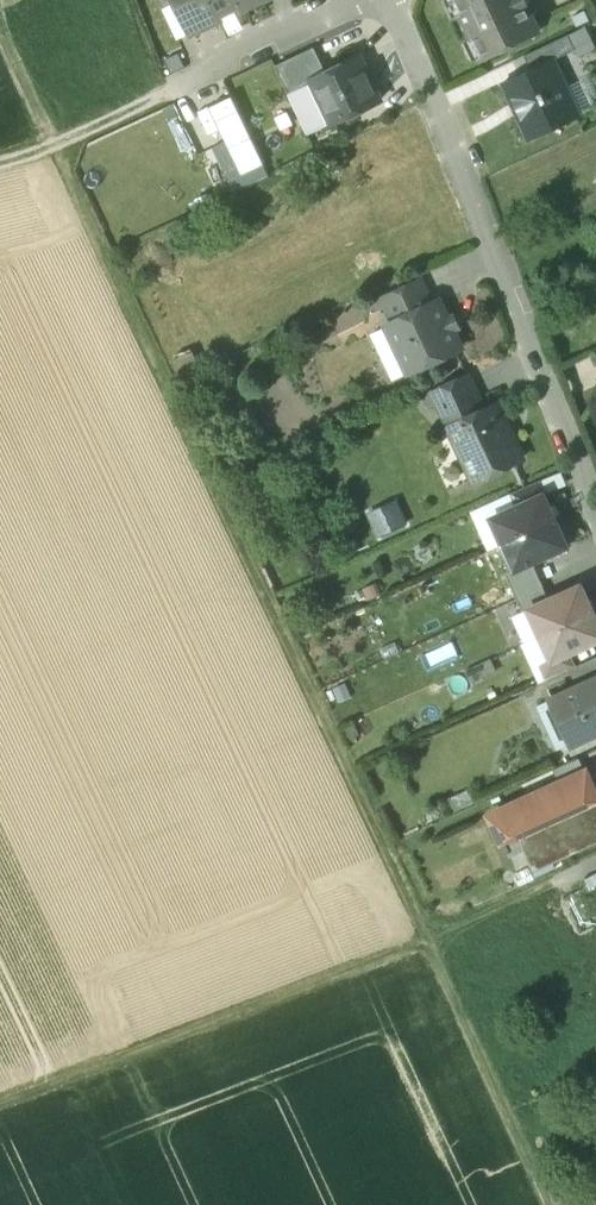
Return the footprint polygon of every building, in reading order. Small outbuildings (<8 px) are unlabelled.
[(164,8),(177,2),(176,0),(161,0),(164,8)] [(212,0),(176,0),(177,2),(192,34),(223,20),(221,15),(220,15),(212,0)] [(220,15),(221,15),(242,5),(243,4),(241,0),(212,0),(220,15)] [(243,4),(242,5),(244,10),(265,0),(241,0),(243,4)] [(482,59),(495,53),(496,55),(508,49),(507,47),(540,32),(527,6),(529,6),(526,0),(455,0),(482,59)] [(569,36),(526,56),(532,70),(553,60),(554,61),(576,51),(569,36)] [(315,48),(276,66),(290,95),(314,83),(313,81),(327,74),(315,48)] [(327,74),(313,81),(314,83),(290,95),(309,135),(381,101),(360,58),(327,74)] [(532,70),(507,82),(522,114),(520,115),(531,140),(580,117),(564,83),(560,85),(550,63),(554,61),(553,60),(532,70)] [(270,176),(232,98),(211,108),(227,142),(213,148),(235,193),(270,176)] [(421,283),(385,300),(395,322),(432,305),(421,283)] [(395,322),(389,326),(374,333),(396,379),(461,348),(439,302),(432,305),(395,322)] [(469,377),(435,393),(439,402),(451,428),(485,412),(469,377)] [(435,393),(426,397),(430,406),(439,402),(435,393)] [(451,428),(450,428),(462,453),(466,454),(477,478),(474,479),(475,482),(523,459),(513,438),(514,437),(513,435),(512,435),(508,427),(509,426),(508,424),(507,424),(498,406),(485,412),(451,428)] [(538,482),(513,494),(518,507),(544,495),(538,482)] [(518,507),(492,518),(504,544),(556,520),(544,495),(518,507)] [(369,508),(379,536),(410,525),(401,497),(369,508)] [(556,520),(504,544),(516,570),(533,563),(568,547),(556,520)] [(544,588),(533,563),(516,570),(507,574),(518,599),(544,588)] [(530,611),(542,635),(593,612),(582,587),(550,601),(530,611)] [(544,588),(518,599),(524,613),(530,611),(550,601),(544,588)] [(542,635),(553,660),(553,661),(571,653),(595,642),(595,617),(593,612),(542,635)] [(577,666),(571,653),(553,661),(553,660),(540,666),(546,680),(573,668),(577,666)] [(573,668),(581,684),(595,678),(595,658),(577,666),(573,668)] [(581,684),(551,698),(573,746),(595,735),(595,678),(581,684)] [(491,816),(503,842),(518,834),(525,849),(541,842),(549,859),(595,838),(595,794),(586,773),(491,816)]
